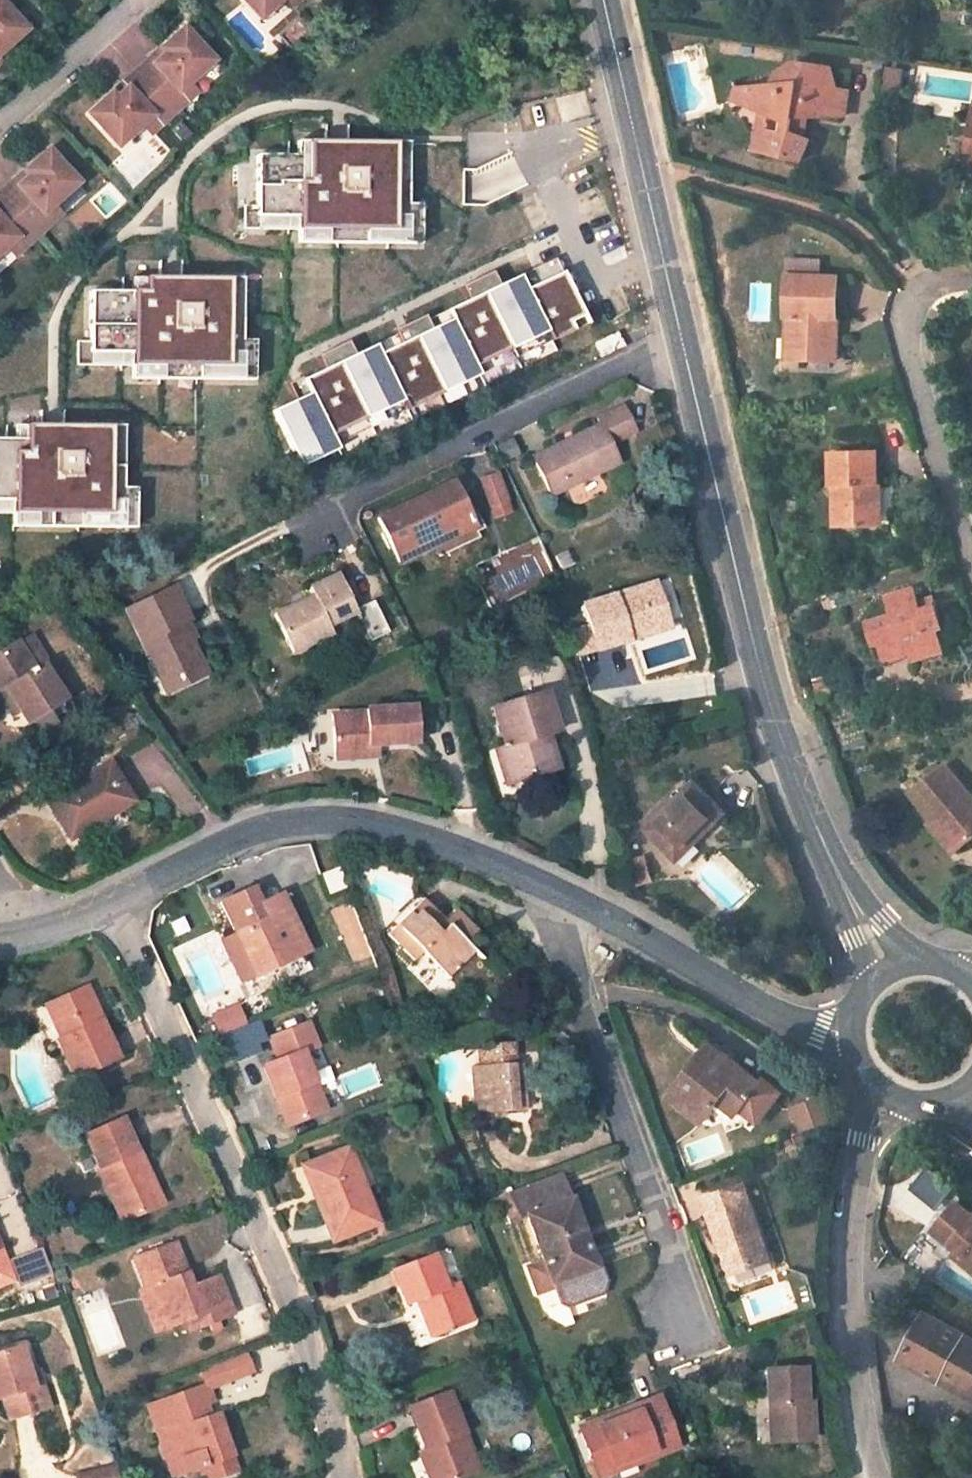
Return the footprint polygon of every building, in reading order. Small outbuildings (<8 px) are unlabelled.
[(27,25),(5,0),(0,0),(0,50),(27,25)] [(248,17),(265,0),(232,0),(248,17)] [(105,93),(82,115),(114,147),(137,124),(147,115),(156,124),(183,98),(174,89),(183,80),(207,57),(176,24),(153,47),(158,52),(147,61),(143,56),(116,83),(120,88),(110,98),(105,93)] [(843,113),(847,87),(835,86),(830,67),(793,61),(791,71),(779,69),(772,84),(751,86),(749,104),(781,119),(780,132),(765,134),(762,148),(800,157),(808,136),(804,135),(807,115),(843,113)] [(192,89),(183,80),(174,89),(183,98),(192,89)] [(733,96),(749,104),(751,86),(739,87),(733,96)] [(156,124),(147,115),(137,124),(146,133),(156,124)] [(257,155),(256,206),(256,216),(297,217),(297,230),(406,232),(407,204),(407,183),(395,183),(395,142),(306,141),(306,155),(296,155),(257,155)] [(297,141),(296,155),(306,155),(306,141),(297,141)] [(395,142),(395,183),(407,183),(408,143),(395,142)] [(8,250),(17,242),(26,251),(51,227),(42,217),(52,208),(76,185),(44,153),(24,172),(28,177),(18,186),(13,181),(0,193),(0,256),(8,250)] [(297,230),(297,243),(420,245),(420,205),(407,204),(406,232),(297,230)] [(243,206),(242,229),(297,230),(297,217),(256,216),(256,206),(243,206)] [(60,217),(52,208),(42,217),(51,227),(60,217)] [(26,251),(17,242),(8,250),(17,259),(26,251)] [(556,259),(519,276),(526,290),(540,283),(562,273),(556,259)] [(467,284),(474,298),(499,286),(492,272),(467,284)] [(431,330),(406,341),(400,328),(393,331),(395,335),(400,345),(379,355),(375,345),(354,355),(329,367),(323,353),(317,357),(323,370),(302,380),(309,394),(295,401),(272,411),(297,463),(334,445),(332,440),(327,432),(398,398),(403,407),(405,412),(573,331),(569,322),(583,315),(562,273),(540,283),(526,290),(519,276),(499,286),(474,298),(467,284),(461,287),(467,301),(447,310),(451,320),(431,330)] [(241,340),(241,319),(228,319),(228,278),(132,277),(132,291),(90,291),(89,341),(89,352),(130,353),(130,366),(240,367),(241,340)] [(836,317),(837,278),(788,277),(787,317),(789,317),(789,345),(798,346),(798,359),(834,360),(835,332),(829,332),(829,317),(836,317)] [(241,319),(242,278),(228,278),(228,319),(241,319)] [(447,310),(426,320),(431,330),(451,320),(447,310)] [(569,322),(573,331),(588,325),(583,315),(569,322)] [(400,328),(406,341),(431,330),(426,320),(424,316),(400,328)] [(623,346),(616,331),(594,343),(600,357),(623,346)] [(395,335),(375,345),(379,355),(400,345),(395,335)] [(253,381),(254,340),(241,340),(240,367),(130,366),(130,379),(253,381)] [(130,366),(130,353),(89,352),(89,341),(76,341),(76,365),(130,366)] [(323,353),(329,367),(354,355),(347,342),(323,353)] [(789,359),(798,359),(798,346),(789,345),(789,359)] [(287,384),(295,401),(309,394),(302,380),(301,378),(287,384)] [(398,398),(327,432),(332,440),(403,407),(398,398)] [(609,442),(635,430),(621,403),(596,416),(599,424),(531,456),(549,493),(617,462),(618,461),(609,442)] [(121,467),(108,467),(109,426),(24,425),(24,439),(0,439),(0,501),(11,501),(11,514),(120,516),(121,488),(121,467)] [(121,467),(122,426),(109,426),(108,467),(121,467)] [(875,449),(830,450),(831,485),(836,485),(837,525),(872,523),(871,483),(877,483),(875,449)] [(480,525),(515,510),(497,466),(461,482),(480,525)] [(469,518),(451,483),(378,519),(399,562),(431,546),(427,538),(469,518)] [(133,529),(134,488),(121,488),(120,516),(11,514),(11,527),(133,529)] [(11,501),(0,501),(0,514),(11,514),(11,501)] [(472,526),(469,518),(427,538),(431,546),(472,526)] [(571,563),(565,551),(555,556),(560,568),(571,563)] [(354,613),(337,575),(308,588),(312,596),(273,615),(291,652),(311,642),(307,635),(326,626),(354,613)] [(664,619),(653,583),(581,604),(594,649),(626,639),(624,632),(664,619)] [(183,685),(203,675),(179,625),(185,621),(169,588),(124,612),(158,681),(176,671),(183,685)] [(915,653),(945,643),(941,631),(945,629),(938,607),(923,612),(920,604),(916,589),(890,598),(895,615),(871,623),(877,644),(884,642),(890,661),(915,653)] [(935,599),(920,604),(923,612),(938,607),(935,599)] [(666,626),(664,619),(624,632),(626,639),(666,626)] [(330,633),(326,626),(307,635),(311,642),(330,633)] [(31,633),(18,641),(35,668),(42,664),(48,674),(54,669),(31,633)] [(63,698),(48,674),(42,664),(35,668),(18,641),(0,652),(0,688),(2,691),(7,688),(20,709),(28,721),(63,698)] [(948,653),(945,643),(915,653),(918,662),(948,653)] [(165,695),(183,685),(176,671),(158,681),(165,695)] [(20,709),(7,688),(2,691),(0,693),(0,694),(12,713),(20,709)] [(555,731),(542,690),(490,706),(501,746),(492,748),(503,784),(530,776),(527,766),(552,759),(547,743),(539,745),(537,736),(555,731)] [(413,742),(411,707),(367,709),(367,712),(332,714),(335,753),(369,750),(377,749),(377,744),(413,742)] [(369,758),(369,750),(335,753),(335,761),(369,758)] [(554,768),(552,759),(527,766),(530,776),(554,768)] [(131,801),(108,764),(46,801),(69,839),(131,801)] [(947,769),(903,801),(924,830),(930,826),(952,857),(971,843),(971,803),(947,769)] [(721,813),(692,783),(646,830),(675,859),(721,813)] [(942,866),(952,857),(930,826),(924,830),(920,834),(942,866)] [(340,865),(321,873),(329,894),(348,886),(340,865)] [(309,949),(280,893),(260,903),(252,889),(222,904),(238,936),(224,943),(244,982),(309,949)] [(445,919),(424,897),(389,933),(415,958),(423,950),(449,976),(458,967),(474,950),(468,943),(479,931),(467,919),(456,930),(445,919)] [(457,907),(445,919),(456,930),(467,919),(457,907)] [(482,958),(474,950),(458,967),(467,974),(482,958)] [(118,1057),(85,988),(46,1007),(61,1038),(59,1040),(77,1077),(118,1057)] [(222,1037),(225,1036),(245,1028),(237,1009),(214,1018),(222,1037)] [(260,1044),(269,1040),(261,1021),(245,1028),(225,1036),(236,1064),(263,1053),(260,1044)] [(318,1044),(308,1021),(272,1037),(281,1059),(264,1066),(287,1123),(324,1108),(302,1050),(318,1044)] [(782,1090),(763,1076),(760,1080),(711,1042),(670,1096),(702,1121),(723,1094),(758,1121),(782,1090)] [(526,1107),(520,1062),(471,1068),(475,1112),(526,1107)] [(800,1134),(835,1122),(826,1095),(791,1107),(800,1134)] [(123,1219),(163,1202),(138,1149),(137,1150),(122,1118),(90,1133),(88,1136),(102,1165),(99,1166),(123,1219)] [(376,1221),(347,1148),(303,1165),(332,1239),(376,1221)] [(938,1210),(956,1189),(931,1166),(912,1187),(938,1210)] [(566,1298),(603,1284),(606,1272),(600,1255),(594,1257),(570,1193),(569,1194),(561,1173),(512,1192),(521,1216),(528,1214),(545,1257),(529,1263),(539,1289),(556,1283),(560,1295),(566,1298)] [(770,1254),(745,1184),(705,1198),(731,1275),(755,1266),(753,1261),(770,1254)] [(971,1284),(971,1235),(960,1226),(961,1224),(940,1210),(919,1239),(934,1249),(947,1257),(942,1264),(971,1284)] [(175,1243),(135,1259),(147,1289),(152,1287),(167,1327),(186,1319),(201,1314),(206,1324),(231,1314),(217,1277),(192,1286),(175,1243)] [(12,1277),(0,1246),(0,1282),(12,1277)] [(41,1249),(11,1260),(21,1284),(50,1273),(41,1249)] [(947,1257),(934,1249),(929,1255),(942,1264),(947,1257)] [(432,1334),(472,1319),(458,1282),(447,1286),(434,1253),(394,1269),(407,1303),(418,1299),(432,1334)] [(772,1260),(770,1254),(753,1261),(755,1266),(772,1260)] [(157,1331),(167,1327),(152,1287),(147,1289),(142,1292),(157,1331)] [(190,1330),(206,1324),(201,1314),(186,1319),(190,1330)] [(924,1315),(897,1362),(971,1403),(971,1341),(924,1315)] [(0,1353),(0,1395),(4,1393),(12,1418),(49,1406),(42,1383),(33,1386),(21,1346),(0,1353)] [(243,1347),(199,1363),(208,1385),(252,1369),(243,1347)] [(804,1405),(803,1368),(767,1370),(769,1407),(775,1406),(777,1441),(812,1439),(810,1404),(804,1405)] [(183,1394),(149,1405),(160,1435),(168,1432),(181,1471),(210,1462),(212,1469),(207,1471),(210,1477),(213,1477),(237,1469),(217,1411),(205,1416),(202,1407),(214,1404),(208,1385),(183,1394)] [(448,1391),(410,1406),(438,1477),(457,1477),(477,1470),(448,1391)] [(678,1446),(661,1400),(581,1430),(592,1459),(608,1453),(612,1463),(652,1448),(655,1455),(678,1446)] [(173,1474),(181,1471),(168,1432),(160,1435),(173,1474)] [(599,1477),(655,1455),(652,1448),(612,1463),(608,1453),(592,1459),(599,1477)] [(80,1477),(126,1477),(121,1461),(79,1473),(80,1477)]
